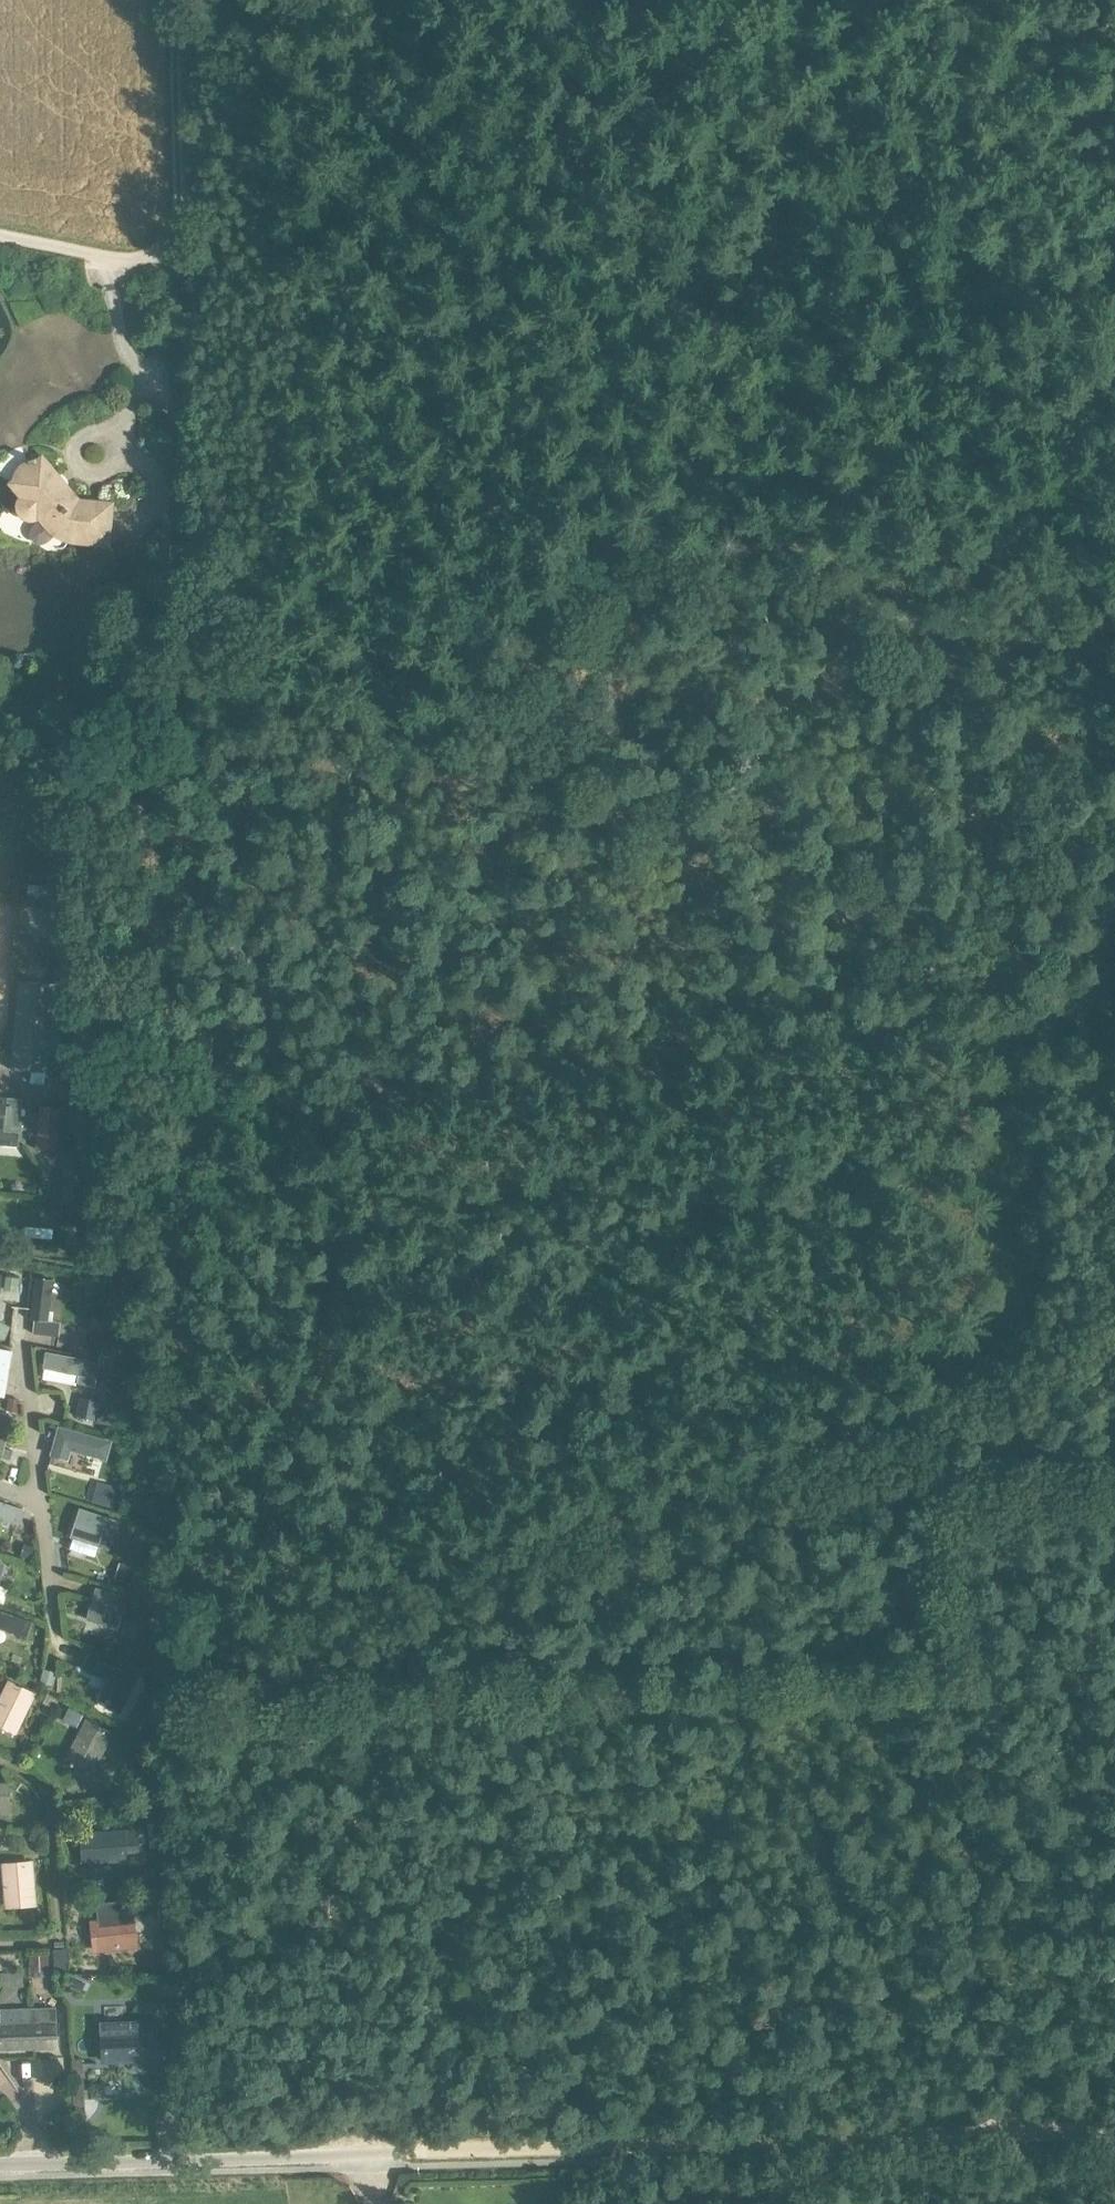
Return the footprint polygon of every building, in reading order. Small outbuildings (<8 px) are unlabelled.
[(69,541),(81,542),(106,545),(109,506),(77,503),(41,460),(40,460),(33,460),(27,462),(28,465),(21,468),(16,475),(14,482),(11,485),(21,498),(20,501),(18,505),(19,509),(20,514),(24,518),(28,519),(33,519),(35,519),(39,517),(44,523),(53,533),(58,536),(63,539),(69,541)] [(0,520),(0,546),(9,552),(21,533),(0,520)] [(10,1069),(46,1073),(55,984),(18,980),(10,1069)] [(0,1099),(0,1146),(4,1146),(5,1130),(18,1131),(20,1100),(0,1099)] [(79,1137),(58,1136),(60,1108),(39,1107),(36,1149),(78,1153),(79,1137)] [(0,1156),(0,1167),(15,1168),(15,1156),(0,1156)] [(86,1157),(63,1157),(62,1202),(93,1203),(93,1179),(86,1179),(85,1165),(86,1157)] [(7,1277),(5,1290),(17,1292),(19,1279),(7,1277)] [(35,1278),(30,1321),(50,1323),(55,1280),(35,1278)] [(0,1328),(0,1338),(6,1341),(12,1327),(2,1323),(0,1328)] [(86,1334),(84,1348),(101,1350),(103,1337),(86,1334)] [(0,1350),(0,1397),(4,1397),(12,1353),(0,1350)] [(45,1351),(42,1367),(76,1374),(75,1381),(93,1385),(97,1361),(45,1351)] [(72,1384),(38,1381),(37,1394),(71,1396),(72,1384)] [(9,1399),(7,1412),(20,1413),(22,1401),(9,1399)] [(80,1403),(77,1416),(96,1421),(99,1406),(80,1403)] [(112,1426),(114,1415),(99,1412),(97,1423),(112,1426)] [(0,1413),(0,1455),(1,1455),(10,1415),(0,1413)] [(60,1428),(52,1455),(70,1461),(73,1453),(106,1462),(112,1442),(60,1428)] [(2,1452),(1,1458),(12,1461),(14,1451),(4,1448),(2,1452)] [(77,1468),(75,1489),(96,1492),(99,1471),(77,1468)] [(108,1484),(102,1506),(115,1509),(121,1487),(108,1484)] [(119,1521),(80,1509),(71,1537),(110,1549),(119,1521)] [(25,1545),(22,1556),(34,1560),(37,1549),(25,1545)] [(121,1563),(116,1578),(126,1582),(127,1579),(130,1569),(131,1567),(121,1563)] [(128,1599),(96,1589),(87,1619),(118,1629),(128,1599)] [(126,1622),(122,1636),(134,1639),(138,1625),(126,1622)] [(138,1679),(101,1661),(94,1675),(115,1686),(105,1707),(121,1715),(138,1679)] [(44,1669),(40,1683),(54,1686),(57,1673),(44,1669)] [(0,1707),(0,1723),(20,1732),(38,1694),(12,1682),(0,1707)] [(143,1691),(126,1726),(144,1734),(149,1722),(146,1693),(143,1691)] [(70,1708),(64,1720),(77,1728),(84,1716),(70,1708)] [(90,1721),(71,1759),(97,1771),(115,1734),(90,1721)] [(10,1814),(10,1805),(10,1785),(0,1785),(0,1814),(10,1814)] [(87,1864),(143,1860),(141,1831),(85,1835),(87,1864)] [(40,1905),(38,1864),(10,1865),(12,1906),(40,1905)] [(149,1868),(134,1870),(136,1885),(151,1883),(151,1882),(149,1869),(149,1868)] [(140,1890),(142,1905),(177,1900),(175,1885),(140,1890)] [(98,1905),(99,1922),(92,1922),(94,1947),(137,1944),(134,1902),(98,1905)] [(49,1954),(30,1955),(31,1972),(49,1972),(49,1954)] [(12,1973),(0,1973),(1,1986),(12,1986),(12,1973)] [(56,2008),(28,2009),(29,2025),(30,2047),(55,2046),(58,2046),(57,2024),(56,2008)] [(0,2026),(0,2049),(30,2047),(29,2025),(28,2009),(1,2010),(1,2026),(0,2026)] [(105,2022),(106,2035),(104,2035),(105,2062),(157,2062),(157,2035),(141,2035),(141,2022),(105,2022)] [(59,2064),(59,2053),(0,2054),(0,2066),(59,2064)]
